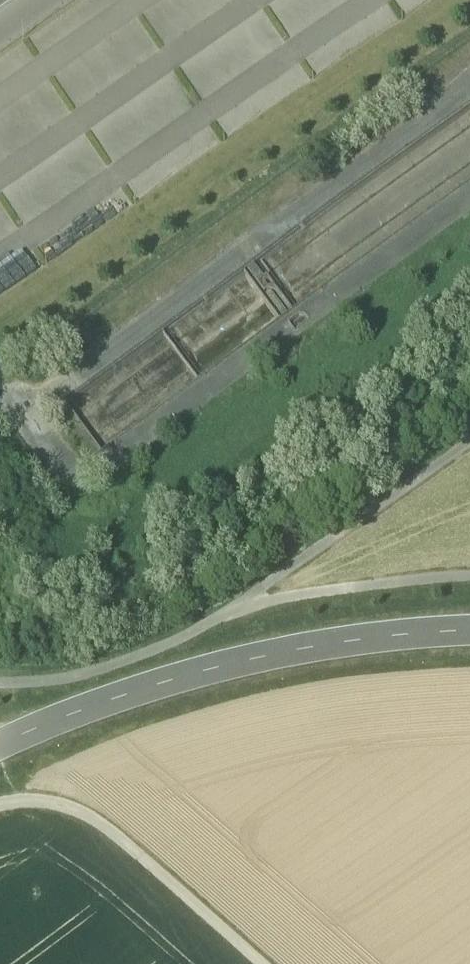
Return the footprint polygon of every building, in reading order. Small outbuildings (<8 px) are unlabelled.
[(17,0),(0,0),(0,12),(17,0)]
